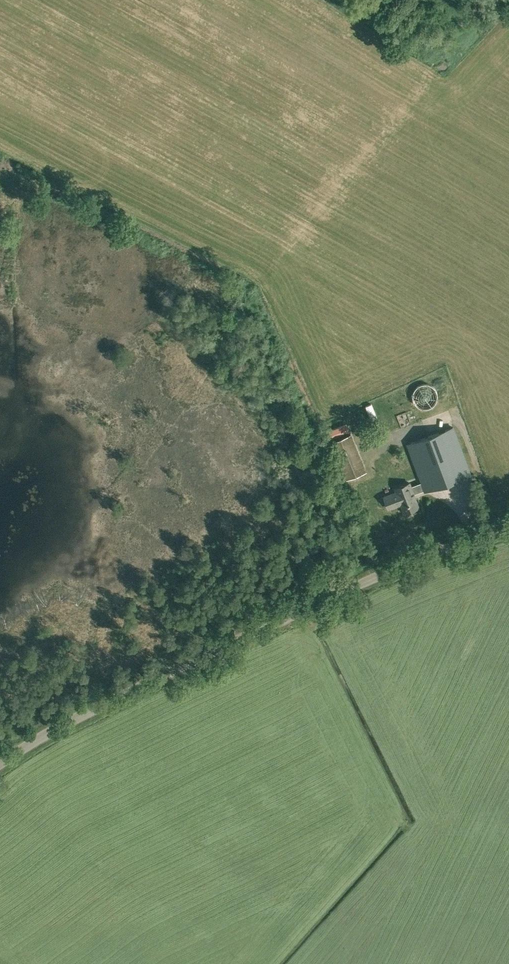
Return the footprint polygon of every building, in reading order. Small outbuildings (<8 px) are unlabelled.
[(436,387),(427,382),(417,385),(412,394),(414,404),(424,409),(434,406),(439,397),(436,387)] [(425,490),(470,474),(453,427),(408,443),(422,482),(411,486),(409,482),(395,488),(397,491),(384,496),(388,508),(401,503),(404,512),(418,506),(414,494),(425,489),(425,490)] [(332,440),(347,477),(367,469),(353,433),(332,440)] [(337,507),(343,505),(341,498),(335,500),(337,507)]
